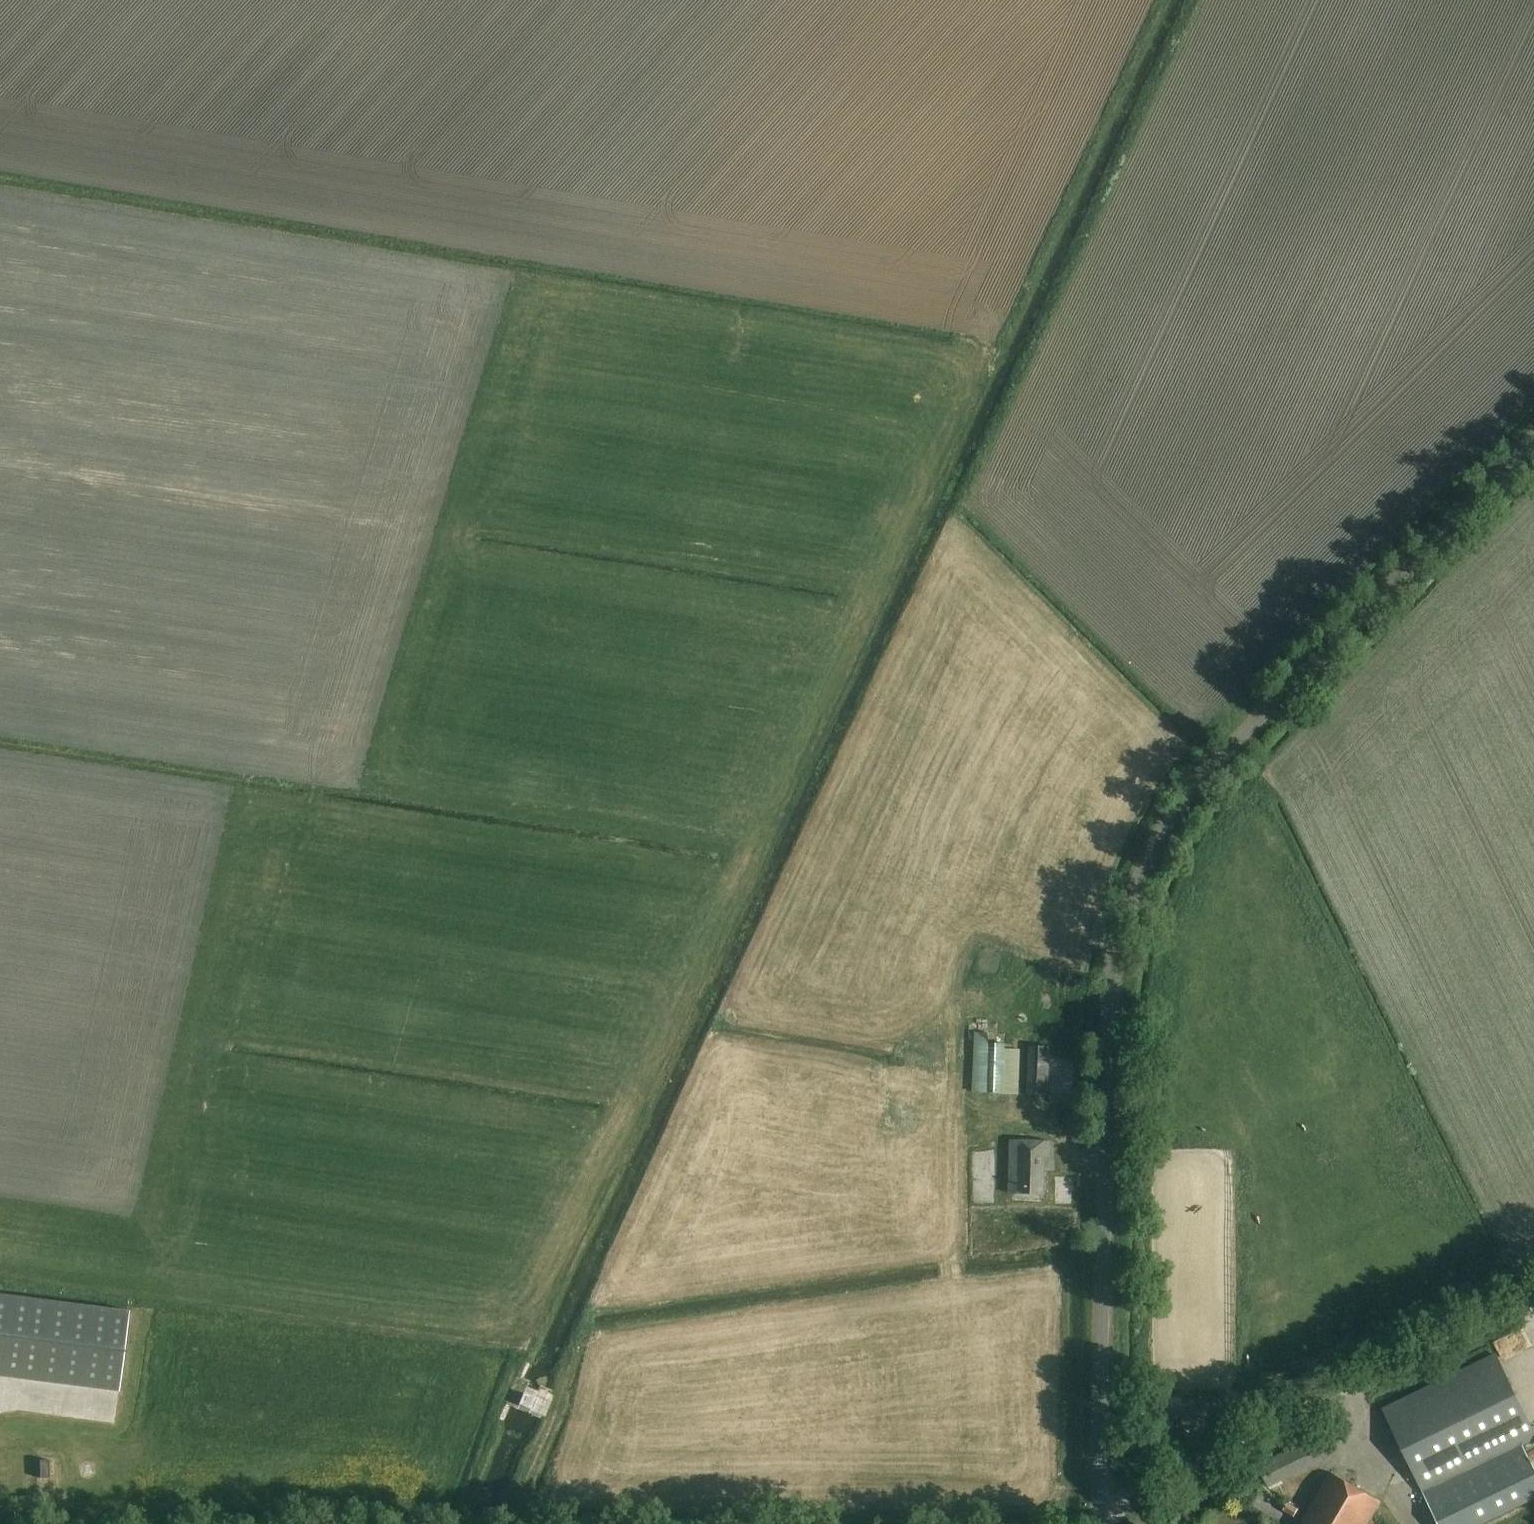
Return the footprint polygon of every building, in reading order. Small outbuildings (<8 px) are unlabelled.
[(1007,1035),(993,1034),(976,1034),(973,1093),(1021,1095),(1022,1051),(1007,1051),(1007,1035)] [(1050,1096),(1052,1048),(1030,1047),(1029,1095),(1050,1096)] [(1049,1155),(1049,1140),(1010,1139),(1009,1192),(1044,1193),(1045,1155),(1049,1155)] [(127,1308),(0,1293),(0,1374),(118,1388),(127,1308)] [(1498,1353),(1383,1408),(1438,1523),(1479,1523),(1533,1498),(1533,1469),(1523,1445),(1533,1440),(1533,1427),(1533,1428),(1498,1353)] [(528,1407),(532,1396),(523,1393),(519,1404),(528,1407)] [(1324,1457),(1313,1436),(1258,1462),(1268,1484),(1324,1457)] [(40,1476),(49,1476),(49,1457),(39,1457),(40,1476)] [(1331,1472),(1303,1521),(1305,1522),(1304,1523),(1368,1523),(1381,1501),(1331,1472)]
